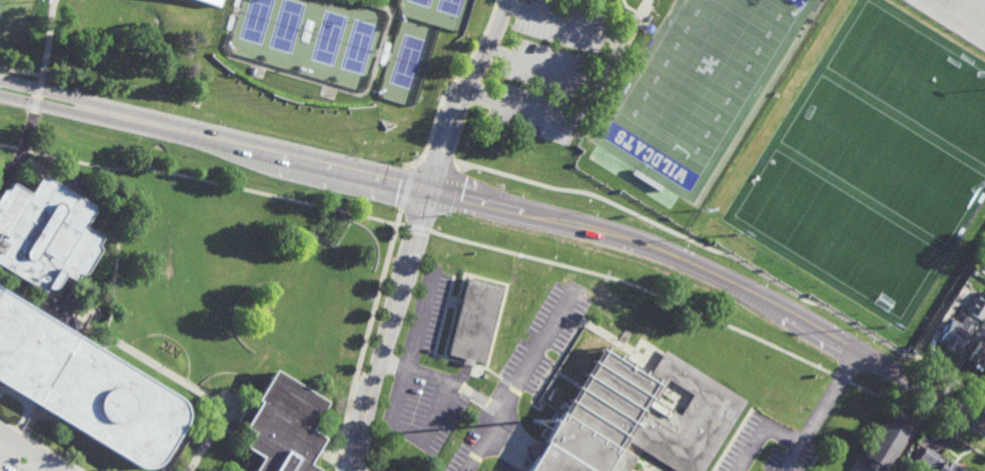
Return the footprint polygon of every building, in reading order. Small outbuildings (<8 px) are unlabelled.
[(45,291),(0,264),(0,192),(2,189),(3,189),(3,188),(5,188),(6,187),(7,187),(8,187),(9,188),(13,181),(31,192),(40,177),(42,176),(43,175),(45,175),(46,175),(47,175),(92,202),(93,204),(94,205),(95,207),(95,208),(94,210),(85,224),(104,236),(99,244),(100,245),(101,246),(101,247),(101,248),(101,249),(101,250),(88,271),(87,272),(86,272),(86,273),(85,273),(84,273),(83,273),(82,273),(81,272),(76,280),(75,280),(69,291),(74,294),(67,307),(61,304),(56,300),(62,289),(58,286),(57,287),(56,288),(55,288),(54,289),(53,289),(52,289),(51,289),(50,289),(49,288),(48,287),(45,291)] [(483,364),(473,361),(473,364),(464,362),(465,360),(448,355),(467,277),(502,286),(483,364)] [(979,289),(984,293),(984,312),(980,320),(965,310),(979,289)] [(137,465),(0,382),(0,292),(49,322),(54,314),(43,308),(49,297),(56,300),(61,304),(60,306),(71,313),(69,315),(80,322),(72,335),(177,399),(180,402),(183,405),(185,408),(186,412),(186,415),(185,420),(174,439),(162,460),(160,463),(157,465),(153,467),(148,468),(143,468),(137,465)] [(956,352),(949,347),(948,349),(943,345),(944,345),(937,340),(942,333),(939,331),(945,322),(948,323),(951,318),(958,323),(964,314),(977,322),(956,352)] [(980,336),(984,339),(984,371),(980,368),(979,370),(972,366),(973,364),(966,359),(980,336)] [(714,456),(705,470),(677,470),(644,451),(633,469),(636,470),(528,470),(543,444),(545,443),(544,442),(545,439),(551,430),(554,424),(560,415),(561,413),(562,414),(564,411),(568,404),(578,387),(580,384),(592,365),(604,346),(622,357),(641,369),(651,375),(665,352),(666,350),(693,367),(721,384),(748,401),(731,429),(714,456)] [(308,464),(319,470),(252,470),(260,458),(243,447),(252,433),(243,427),(244,426),(236,421),(242,411),(250,416),(258,402),(255,400),(273,369),(327,403),(310,430),(324,439),(308,464)] [(895,431),(897,428),(905,433),(898,446),(900,447),(898,451),(895,449),(894,451),(889,448),(884,455),(878,450),(878,451),(869,446),(884,424),(895,431)] [(937,454),(964,470),(935,470),(936,470),(931,467),(929,470),(915,461),(924,447),(937,455),(937,454)]
